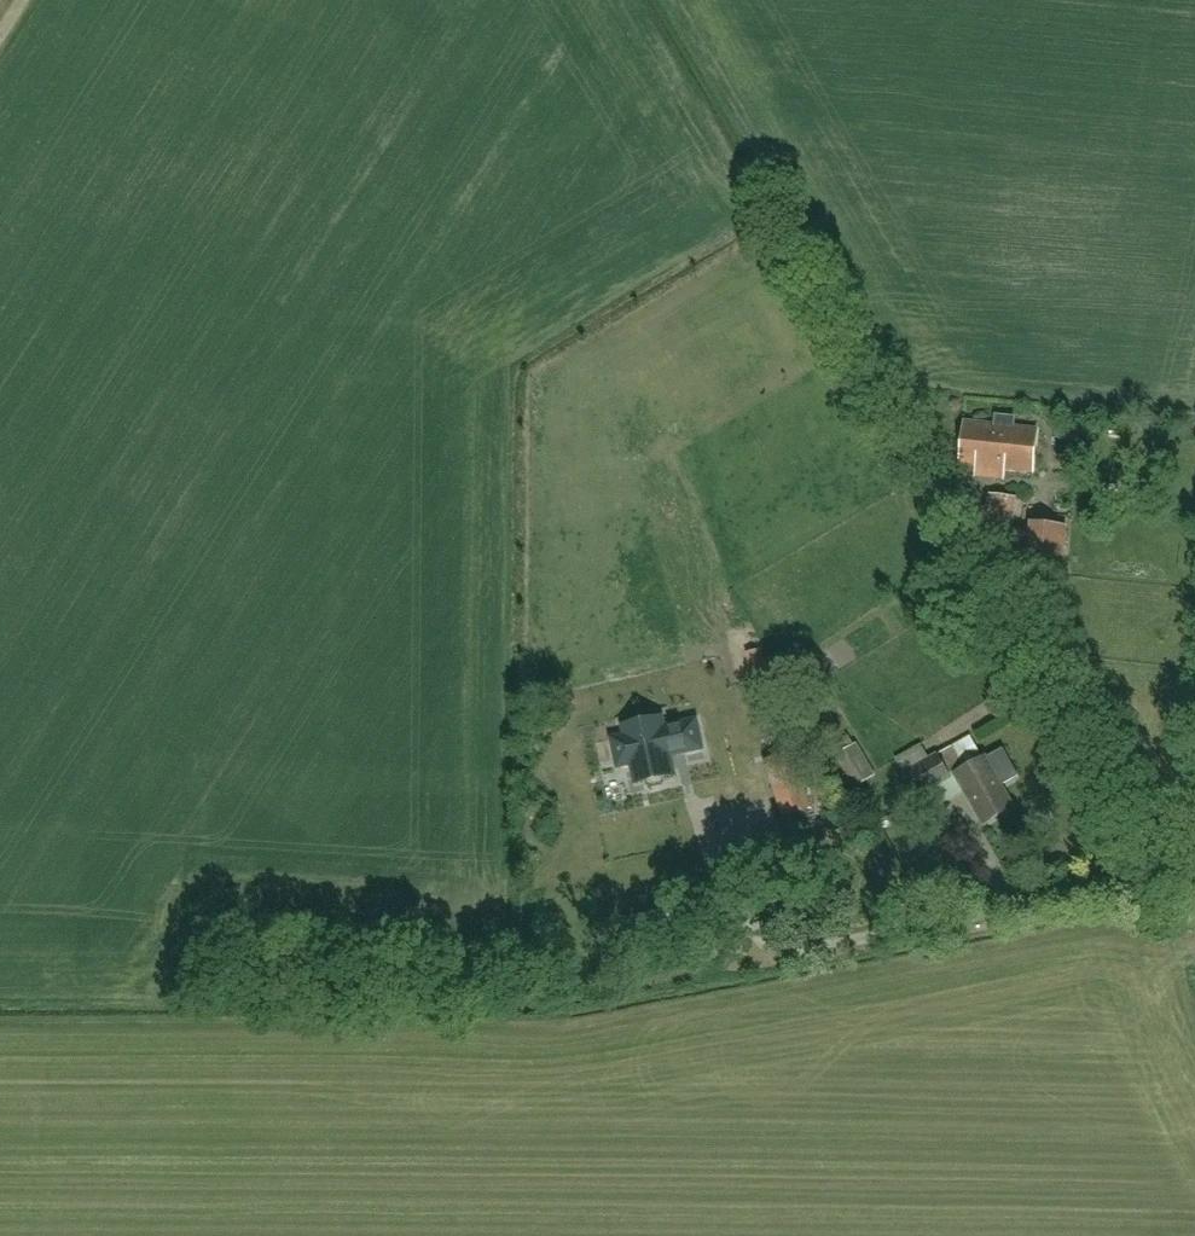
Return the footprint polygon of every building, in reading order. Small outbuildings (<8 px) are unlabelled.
[(1032,471),(1036,428),(1017,426),(1018,417),(998,415),(997,424),(964,421),(960,464),(977,465),(975,477),(1004,479),(1005,468),(1032,471)] [(1014,523),(1017,498),(1001,496),(998,521),(1014,523)] [(1028,566),(1062,569),(1066,526),(1032,522),(1028,566)] [(703,748),(696,720),(664,727),(662,717),(623,726),(626,735),(616,737),(613,742),(617,763),(622,766),(631,764),(636,783),(646,780),(647,785),(652,788),(662,786),(665,782),(664,776),(675,774),(670,755),(703,748)] [(873,775),(855,744),(838,753),(856,785),(873,775)] [(962,766),(951,745),(937,753),(929,757),(921,744),(896,759),(917,796),(951,777),(949,773),(962,766)] [(984,822),(1013,806),(1001,784),(1018,774),(1003,747),(985,757),(985,756),(955,773),(984,822)] [(765,761),(783,816),(811,807),(792,752),(765,761)]
